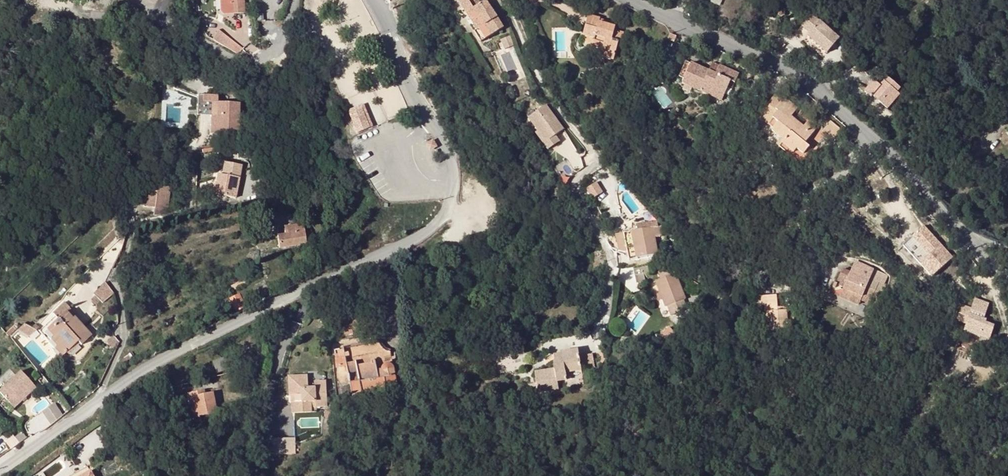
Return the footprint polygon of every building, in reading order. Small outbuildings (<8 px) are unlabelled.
[(244,0),(235,0),(233,0),(233,13),(244,12),(244,0)] [(462,7),(469,2),(474,10),(481,5),(478,0),(460,0),(458,1),(462,7)] [(483,28),(477,31),(475,33),(481,42),(503,29),(486,2),(481,5),(474,10),(469,2),(462,7),(469,18),(472,15),(476,22),(478,20),(483,28)] [(469,18),(477,31),(483,28),(478,20),(476,22),(472,15),(469,18)] [(592,47),(602,50),(601,56),(613,60),(617,47),(618,42),(621,43),(624,34),(614,31),(615,27),(599,23),(600,20),(588,17),(583,37),(594,40),(592,47)] [(808,37),(828,54),(839,40),(812,17),(803,27),(810,34),(808,37)] [(515,45),(511,37),(502,41),(506,50),(515,45)] [(231,50),(237,54),(242,50),(236,44),(231,50)] [(858,64),(854,60),(848,64),(853,68),(858,64)] [(678,78),(684,80),(682,85),(722,101),(727,89),(730,81),(735,83),(739,74),(719,66),(715,75),(709,72),(685,63),(678,78)] [(709,72),(715,75),(719,66),(713,63),(709,72)] [(881,87),(874,82),(865,91),(872,97),(874,96),(889,109),(901,96),(898,93),(900,90),(888,79),(881,87)] [(730,81),(727,89),(732,91),(735,83),(730,81)] [(775,96),(763,111),(772,118),(778,123),(772,131),(784,141),(782,144),(793,153),(796,149),(803,154),(809,148),(804,144),(815,131),(806,124),(804,127),(799,132),(795,129),(797,127),(788,120),(791,116),(796,110),(784,100),(782,102),(775,96)] [(239,105),(217,104),(217,117),(216,136),(239,137),(239,105)] [(349,110),(358,131),(373,125),(364,104),(349,110)] [(539,131),(548,142),(557,135),(566,129),(548,105),(530,118),(539,131)] [(795,129),(799,132),(804,127),(791,116),(788,120),(797,127),(795,129)] [(827,133),(835,140),(842,132),(831,123),(825,131),(827,133)] [(561,141),(557,135),(548,142),(539,131),(537,133),(549,150),(561,141)] [(438,145),(434,138),(426,143),(431,150),(438,145)] [(782,144),(779,148),(800,165),(812,150),(809,148),(803,154),(796,149),(793,153),(782,144)] [(236,199),(241,167),(225,164),(223,176),(217,176),(215,186),(213,186),(212,192),(215,198),(221,198),(221,196),(236,199)] [(588,189),(595,199),(605,191),(598,182),(588,189)] [(159,216),(166,214),(166,213),(169,190),(151,187),(150,194),(146,193),(144,208),(155,209),(154,216),(159,216)] [(636,225),(638,231),(650,229),(649,222),(636,225)] [(905,243),(932,278),(956,259),(928,224),(905,243)] [(305,233),(303,225),(293,227),(293,230),(285,232),(286,236),(278,237),(280,249),(314,243),(312,232),(305,233)] [(658,227),(657,228),(652,229),(654,238),(660,237),(658,227)] [(654,238),(652,229),(650,229),(638,231),(624,234),(627,250),(629,260),(658,255),(654,238)] [(618,252),(627,250),(624,234),(615,235),(618,252)] [(71,247),(77,254),(82,250),(76,243),(71,247)] [(859,260),(857,264),(871,269),(872,265),(864,261),(859,260)] [(887,277),(871,269),(857,264),(855,263),(850,273),(843,269),(835,285),(843,289),(841,293),(860,302),(862,298),(871,302),(872,298),(879,300),(886,286),(884,284),(887,277)] [(649,274),(647,265),(633,268),(635,277),(643,275),(649,274)] [(679,312),(680,315),(687,312),(683,300),(685,299),(675,274),(672,275),(670,267),(657,273),(660,280),(656,281),(662,295),(657,296),(659,302),(663,300),(666,307),(668,306),(672,315),(679,312)] [(637,284),(645,282),(643,275),(635,277),(637,284)] [(700,285),(686,277),(685,280),(698,288),(700,285)] [(104,283),(93,294),(102,304),(114,294),(104,283)] [(254,304),(248,292),(239,296),(244,308),(254,304)] [(860,302),(841,293),(839,297),(858,306),(860,302)] [(244,308),(239,296),(230,300),(236,313),(244,308)] [(792,308),(784,308),(785,312),(777,312),(777,308),(776,297),(762,298),(763,306),(766,306),(767,324),(772,323),(773,332),(790,331),(789,323),(793,322),(792,308)] [(987,320),(993,303),(978,298),(967,332),(993,340),(999,323),(987,320)] [(55,317),(39,332),(42,335),(66,312),(73,319),(74,318),(81,326),(84,324),(64,304),(52,315),(55,317)] [(958,321),(966,323),(970,306),(962,304),(958,321)] [(749,320),(746,306),(739,308),(743,322),(749,320)] [(81,346),(91,336),(81,326),(74,318),(73,319),(66,312),(42,335),(62,356),(78,342),(81,346)] [(773,334),(773,332),(772,323),(767,324),(762,324),(763,335),(773,334)] [(16,325),(7,333),(11,339),(18,331),(20,329),(16,325)] [(25,325),(20,329),(18,331),(29,337),(35,331),(25,325)] [(724,336),(729,341),(741,331),(738,328),(736,325),(724,336)] [(670,328),(660,335),(666,342),(675,335),(670,328)] [(380,346),(379,344),(379,343),(370,345),(374,360),(372,364),(357,367),(356,363),(354,363),(352,349),(335,352),(338,369),(347,368),(353,396),(362,395),(362,396),(387,392),(387,390),(397,387),(390,353),(388,353),(386,351),(383,350),(382,348),(380,346)] [(374,360),(370,345),(352,349),(354,363),(356,363),(357,367),(372,364),(374,360)] [(559,361),(579,358),(578,350),(560,353),(560,355),(554,356),(555,359),(556,359),(559,361)] [(593,353),(582,354),(583,362),(594,361),(593,353)] [(217,374),(234,369),(230,358),(214,363),(217,374)] [(554,371),(535,373),(538,393),(559,390),(558,382),(567,381),(566,374),(581,371),(579,358),(559,361),(556,359),(555,359),(553,361),(554,371)] [(14,408),(36,387),(21,371),(0,391),(0,393),(14,408)] [(296,403),(292,403),(293,415),(312,414),(312,409),(327,408),(326,385),(315,385),(315,391),(309,391),(308,378),(296,378),(296,384),(289,385),(290,397),(292,396),(296,397),(296,403)] [(199,394),(189,396),(195,423),(201,422),(200,417),(217,414),(213,394),(206,396),(199,397),(199,394)] [(49,425),(62,416),(53,403),(40,412),(49,425)] [(275,437),(276,454),(296,453),(296,436),(275,437)] [(14,450),(22,445),(16,438),(8,444),(14,450)] [(37,475),(96,475),(98,475),(85,451),(37,475)]
